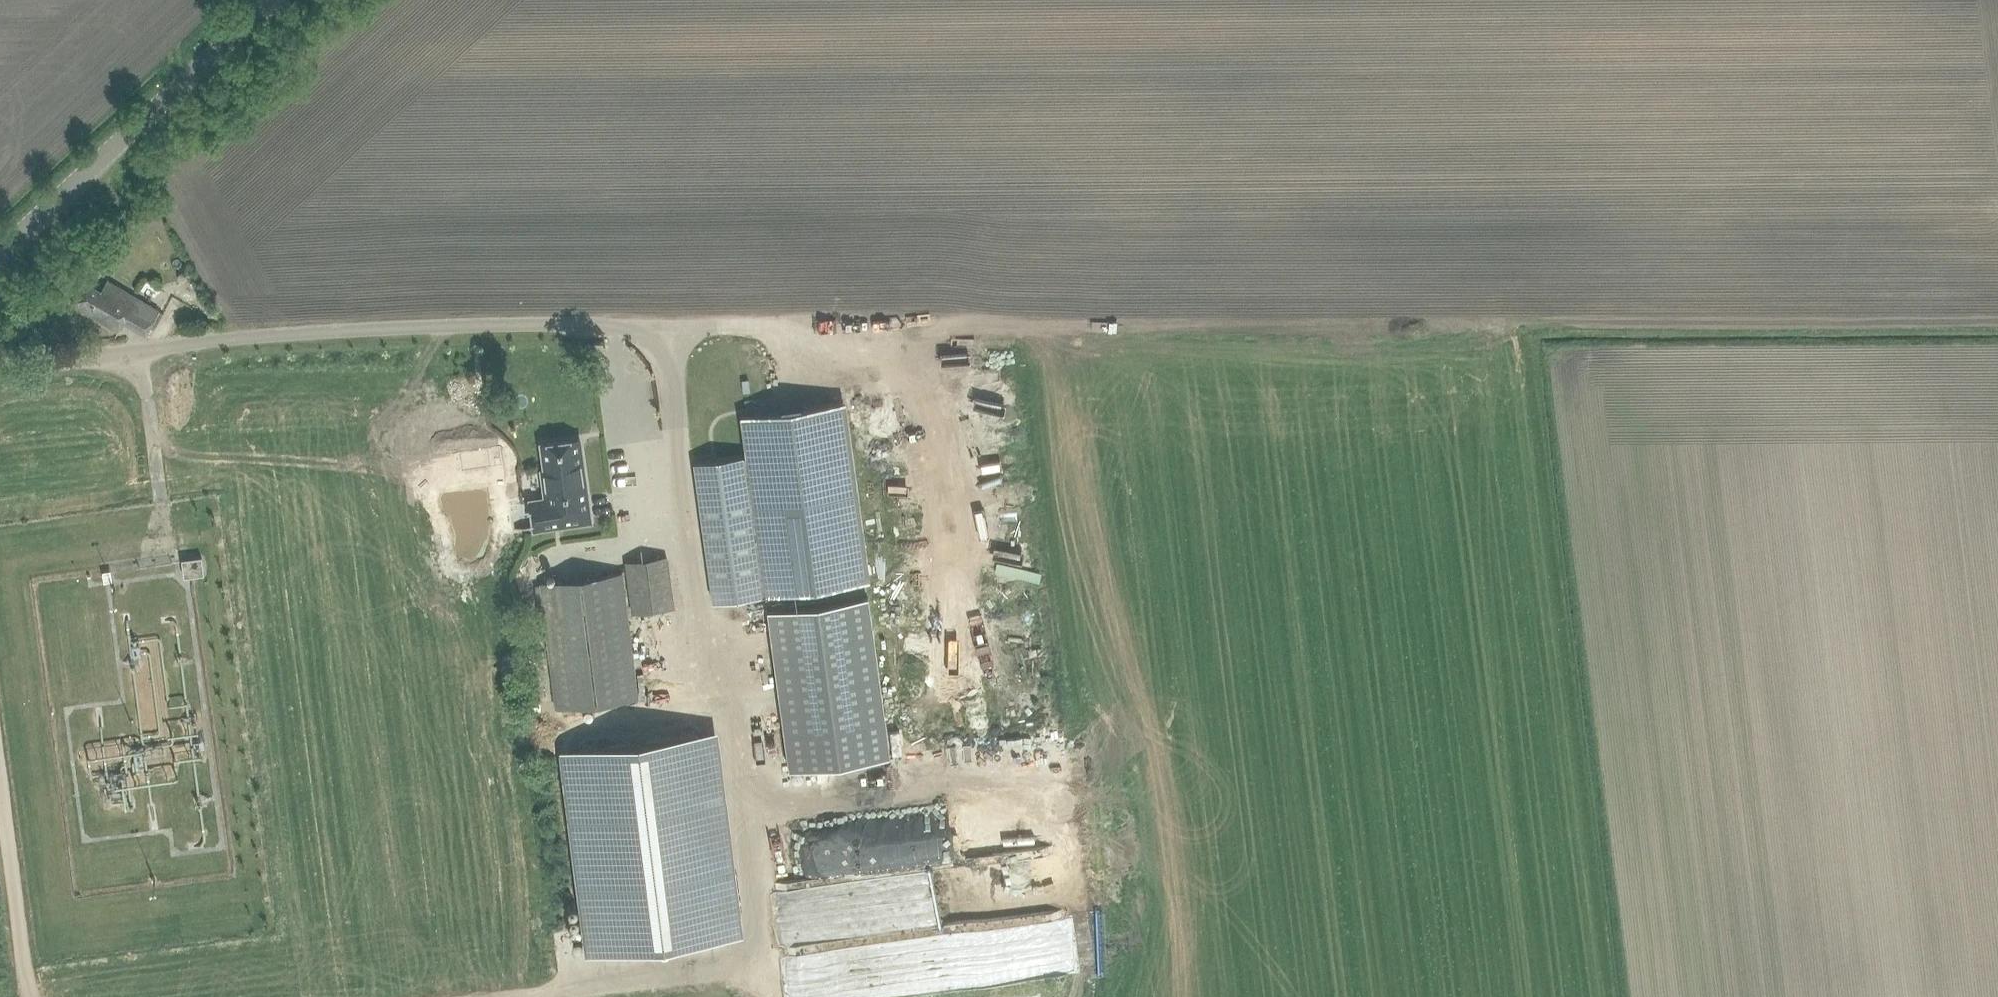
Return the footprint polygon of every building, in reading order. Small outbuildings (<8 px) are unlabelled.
[(124,323),(145,335),(160,311),(108,280),(101,291),(86,282),(73,305),(119,332),(124,323)] [(746,457),(693,465),(712,603),(864,582),(839,403),(740,416),(746,457)] [(547,498),(531,500),(532,512),(535,528),(590,520),(580,449),(579,439),(567,441),(542,444),(546,470),(543,471),(547,497),(547,498)] [(182,561),(185,578),(203,575),(200,558),(182,561)] [(555,709),(640,699),(630,614),(675,609),(669,558),(624,563),(625,574),(540,584),(555,709)] [(790,768),(891,754),(869,596),(768,610),(790,768)] [(697,735),(562,751),(580,902),(584,931),(658,921),(661,942),(678,940),(707,937),(714,936),(722,935),(697,735)]
